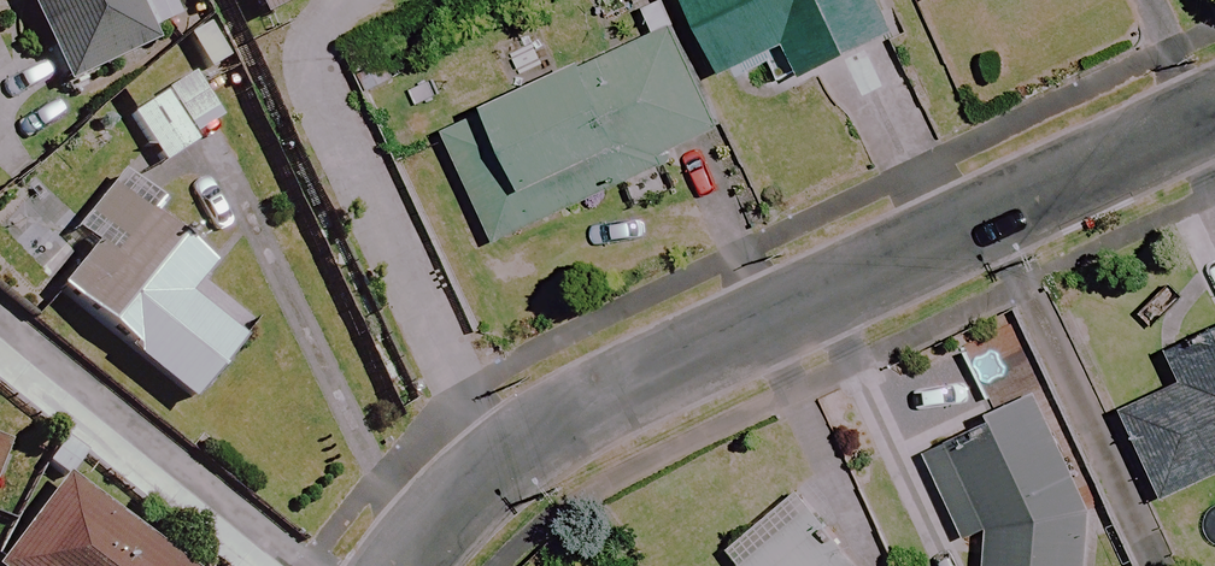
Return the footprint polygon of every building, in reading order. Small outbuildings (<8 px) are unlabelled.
[(60,60),(71,82),(160,41),(141,0),(32,0),(60,60)] [(267,16),(301,0),(259,0),(267,16)] [(869,0),(683,0),(720,79),(783,49),(797,79),(886,38),(869,0)] [(715,131),(670,30),(442,132),(493,245),(536,225),(522,193),(604,157),(617,186),(670,162),(666,153),(715,131)] [(195,73),(168,90),(197,134),(207,128),(224,118),(195,73)] [(253,325),(102,189),(65,230),(97,258),(60,299),(180,406),(253,325)] [(1163,351),(1177,382),(1117,410),(1163,509),(1214,485),(1214,328),(1163,351)] [(1085,507),(1035,403),(921,457),(961,542),(984,531),(983,565),(1084,565),(1085,507)] [(56,484),(0,560),(0,565),(167,565),(56,484)] [(808,512),(743,565),(853,565),(808,512)]
